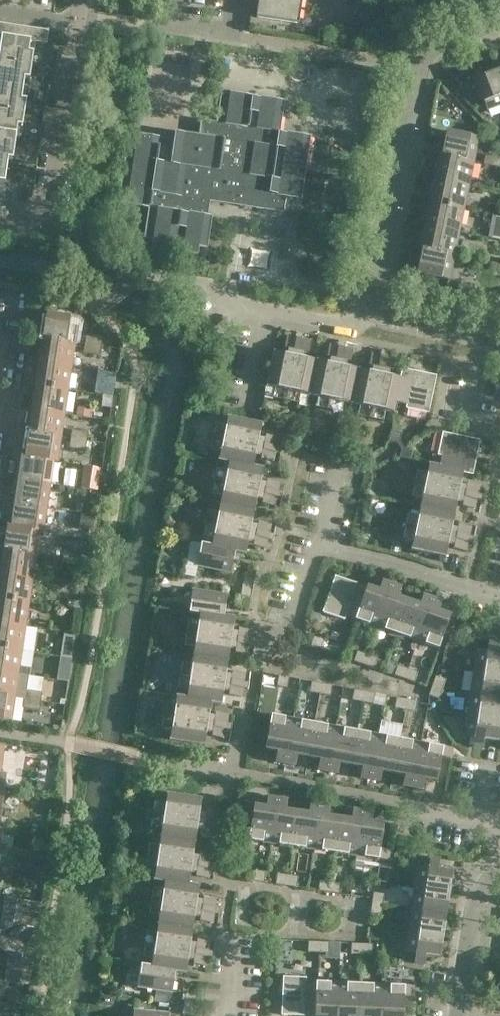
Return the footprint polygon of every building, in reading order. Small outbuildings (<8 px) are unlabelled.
[(256,18),(298,24),(302,0),(258,0),(256,18)] [(365,7),(364,8),(370,17),(380,10),(373,0),(360,0),(365,7)] [(25,27),(0,23),(0,36),(1,36),(34,41),(46,43),(48,30),(25,27)] [(27,90),(34,41),(1,36),(0,40),(0,86),(27,90)] [(499,105),(499,77),(498,71),(475,79),(487,110),(499,105)] [(15,137),(20,138),(27,90),(0,86),(0,135),(15,137)] [(145,239),(152,240),(151,248),(166,250),(167,242),(183,245),(182,252),(197,255),(198,247),(207,248),(212,216),(204,215),(206,201),(283,212),(285,197),(301,199),(310,136),(278,131),(283,100),(222,91),(217,122),(204,120),(202,136),(175,132),(174,142),(160,140),(160,137),(137,134),(135,142),(127,140),(118,203),(149,208),(145,239)] [(445,131),(441,155),(473,162),(478,138),(445,131)] [(4,184),(7,160),(12,161),(15,137),(0,135),(0,184),(4,184)] [(435,163),(432,178),(468,185),(473,162),(441,155),(439,163),(435,163)] [(483,164),(499,167),(499,158),(485,155),(483,164)] [(433,194),(431,202),(463,209),(468,185),(432,178),(429,194),(433,194)] [(423,225),(458,233),(463,209),(431,202),(430,210),(426,210),(423,225)] [(489,227),(496,229),(494,239),(499,240),(499,217),(492,215),(489,227)] [(421,250),(454,256),(458,233),(423,225),(419,241),(423,241),(421,250)] [(449,280),(454,256),(421,250),(416,273),(449,280)] [(457,291),(473,294),(474,285),(459,282),(457,291)] [(42,337),(75,342),(78,318),(45,313),(42,337)] [(86,335),(84,344),(101,347),(102,338),(86,335)] [(293,350),(296,338),(287,336),(284,349),(293,350)] [(35,361),(71,366),(75,342),(42,337),(41,346),(37,345),(35,361)] [(308,353),(311,341),(302,339),(299,352),(308,353)] [(99,356),(101,347),(84,344),(83,353),(99,356)] [(335,359),(338,346),(329,345),(326,357),(335,359)] [(350,362),(353,350),(344,348),(341,360),(350,362)] [(266,386),(263,397),(273,399),(275,388),(309,395),(316,361),(273,352),(266,386)] [(378,368),(380,355),(371,353),(369,366),(378,368)] [(393,371),(395,358),(386,357),(384,369),(393,371)] [(35,385),(68,390),(71,366),(35,361),(32,377),(36,377),(35,385)] [(359,370),(316,361),(309,395),(352,404),(359,370)] [(400,378),(401,379),(396,403),(397,403),(406,405),(406,408),(429,413),(436,376),(402,369),(400,378)] [(98,370),(94,393),(113,396),(116,373),(98,370)] [(396,403),(401,379),(400,378),(359,370),(352,404),(395,413),(397,403),(396,403)] [(28,409),(64,414),(68,390),(35,385),(34,393),(30,393),(28,409)] [(78,406),(76,415),(93,418),(94,409),(78,406)] [(28,433),(60,438),(64,414),(28,409),(25,424),(29,424),(28,433)] [(253,467),(253,466),(262,424),(227,417),(218,461),(228,463),(229,462),(253,467)] [(293,428),(291,441),(299,443),(302,429),(293,428)] [(72,430),(70,439),(87,442),(88,433),(72,430)] [(389,442),(396,443),(400,441),(401,433),(390,431),(389,442)] [(439,466),(439,467),(463,472),(463,473),(473,475),(480,440),(442,432),(438,455),(441,456),(439,466)] [(28,433),(24,456),(24,457),(53,461),(57,462),(60,438),(28,433)] [(276,447),(278,438),(265,435),(263,444),(276,447)] [(85,451),(87,442),(70,439),(69,448),(85,451)] [(412,449),(404,448),(401,450),(399,458),(410,460),(412,449)] [(273,462),(275,454),(275,453),(262,450),(260,459),(273,462)] [(53,461),(24,457),(24,456),(21,455),(19,464),(16,463),(14,479),(50,484),(53,461)] [(253,466),(253,467),(229,462),(228,463),(220,504),(254,511),(263,468),(253,466)] [(463,472),(439,467),(439,466),(429,464),(420,507),(454,514),(463,473),(463,472)] [(84,466),(81,488),(97,490),(100,468),(84,466)] [(14,503),(46,508),(50,484),(14,479),(11,495),(15,495),(14,503)] [(277,491),(279,482),(266,480),(265,489),(277,491)] [(477,494),(479,485),(467,483),(465,492),(477,494)] [(274,506),(276,500),(276,497),(263,495),(262,504),(274,506)] [(474,509),(476,503),(476,500),(463,498),(462,507),(474,509)] [(43,532),(46,508),(14,503),(13,511),(9,511),(6,527),(39,532),(43,532)] [(85,503),(84,512),(92,514),(93,504),(85,503)] [(211,546),(235,551),(235,553),(245,555),(254,511),(220,504),(211,545),(211,546)] [(445,557),(454,514),(420,507),(411,550),(445,557)] [(80,513),(77,527),(91,529),(93,515),(80,513)] [(269,534),(271,525),(258,522),(256,531),(269,534)] [(469,536),(471,527),(458,525),(456,534),(469,536)] [(36,556),(39,532),(6,527),(3,551),(36,556)] [(369,529),(361,532),(366,544),(374,541),(369,529)] [(266,549),(267,540),(255,537),(253,546),(266,549)] [(466,551),(467,543),(468,542),(455,540),(453,549),(466,551)] [(397,552),(399,543),(392,541),(390,550),(397,552)] [(235,553),(235,551),(211,546),(211,545),(201,543),(196,566),(231,573),(235,553)] [(47,548),(45,557),(62,559),(63,550),(47,548)] [(32,579),(36,556),(3,551),(2,558),(0,558),(0,574),(32,579)] [(45,557),(44,565),(60,568),(62,559),(45,557)] [(29,603),(32,579),(0,574),(0,598),(29,603)] [(252,588),(254,578),(245,576),(244,587),(252,588)] [(335,576),(322,612),(345,620),(346,617),(356,620),(367,587),(335,576)] [(367,587),(356,620),(376,627),(391,584),(382,581),(378,591),(367,587)] [(391,584),(376,627),(397,634),(408,601),(397,598),(401,587),(391,584)] [(251,599),(252,588),(244,587),(242,597),(251,599)] [(224,616),(224,615),(227,594),(193,589),(189,612),(199,614),(199,613),(224,616)] [(408,601),(397,634),(417,641),(432,598),(422,595),(419,605),(408,601)] [(25,627),(29,603),(0,598),(0,623),(25,627)] [(432,598),(417,641),(439,649),(450,616),(438,612),(442,601),(432,598)] [(68,599),(66,608),(77,610),(78,610),(79,601),(68,599)] [(63,608),(62,613),(67,614),(67,617),(76,619),(77,610),(66,608),(63,608)] [(224,615),(224,616),(199,613),(199,614),(193,655),(228,661),(234,617),(224,615)] [(22,650),(25,627),(0,623),(0,647),(22,650)] [(250,639),(251,630),(238,629),(237,638),(250,639)] [(64,632),(62,644),(73,645),(75,634),(64,632)] [(313,639),(310,647),(321,650),(323,642),(313,639)] [(474,671),(499,675),(499,653),(498,653),(499,643),(489,642),(487,651),(477,649),(474,671)] [(248,655),(249,648),(249,645),(236,644),(235,653),(248,655)] [(18,674),(28,676),(29,668),(19,666),(22,650),(0,647),(0,672),(18,674)] [(353,662),(364,665),(366,657),(356,653),(353,662)] [(444,653),(442,665),(453,667),(455,655),(444,653)] [(186,698),(211,702),(211,703),(221,705),(228,661),(193,655),(187,697),(186,698)] [(366,657),(364,665),(374,669),(377,660),(366,657)] [(394,676),(404,679),(407,671),(397,667),(394,676)] [(243,682),(245,673),(232,671),(231,680),(243,682)] [(407,671),(404,679),(414,683),(417,674),(407,671)] [(474,671),(470,693),(499,698),(499,675),(474,671)] [(24,700),(41,702),(42,693),(26,690),(28,676),(18,674),(0,672),(0,696),(14,698),(24,700)] [(155,676),(147,681),(152,690),(160,685),(155,676)] [(289,678),(279,676),(277,686),(287,688),(289,678)] [(444,679),(436,676),(432,686),(440,689),(444,679)] [(310,690),(309,692),(320,694),(320,692),(322,684),(311,682),(310,690)] [(320,692),(320,694),(330,696),(330,694),(332,686),(322,684),(320,692)] [(241,697),(242,689),(242,688),(230,686),(228,695),(241,697)] [(437,699),(440,689),(432,686),(429,696),(437,699)] [(352,698),(352,700),(362,702),(363,700),(364,692),(354,690),(352,698)] [(363,700),(362,702),(373,704),(373,702),(375,694),(364,692),(363,700)] [(470,693),(467,715),(499,720),(499,698),(470,693)] [(211,703),(211,702),(186,698),(187,697),(176,695),(170,740),(204,745),(211,703)] [(14,698),(0,696),(0,720),(11,722),(14,698)] [(395,706),(394,708),(405,710),(405,708),(407,699),(396,697),(396,698),(395,706)] [(405,708),(405,710),(415,712),(416,710),(417,702),(407,699),(405,708)] [(39,710),(41,702),(24,700),(23,708),(39,710)] [(227,723),(228,714),(215,712),(214,722),(227,723)] [(275,762),(285,764),(294,719),(271,715),(265,749),(277,751),(275,762)] [(474,738),(473,748),(483,749),(484,740),(498,742),(499,731),(499,720),(467,715),(464,737),(474,738)] [(297,755),(308,757),(315,723),(294,719),(285,764),(295,766),(297,755)] [(318,770),(328,772),(336,727),(315,723),(308,757),(320,759),(318,770)] [(340,763),(351,765),(357,731),(336,727),(328,772),(338,774),(340,763)] [(225,738),(225,732),(226,729),(213,728),(212,737),(225,738)] [(357,731),(351,765),(362,767),(360,778),(370,780),(378,735),(357,731)] [(378,735),(370,780),(380,782),(382,771),(393,773),(400,739),(378,735)] [(412,788),(421,743),(400,739),(393,773),(404,775),(402,786),(412,788)] [(452,749),(421,743),(412,788),(422,789),(424,779),(436,781),(441,757),(450,759),(452,749)] [(44,785),(43,793),(56,794),(57,782),(49,781),(44,785)] [(167,793),(160,837),(195,842),(201,798),(167,793)] [(271,843),(277,798),(267,797),(266,807),(253,805),(248,840),(271,843)] [(287,800),(277,798),(271,843),(292,846),(297,812),(286,810),(287,800)] [(308,813),(297,812),(292,846),(313,849),(320,804),(310,803),(308,813)] [(330,806),(320,804),(313,849),(335,852),(340,818),(328,816),(330,806)] [(356,856),(363,811),(352,809),(351,820),(340,818),(335,852),(356,856)] [(217,821),(218,812),(205,810),(204,819),(217,821)] [(373,812),(363,811),(356,856),(388,860),(389,850),(380,849),(383,824),(371,823),(373,812)] [(215,836),(216,829),(216,827),(203,825),(202,834),(215,836)] [(4,828),(0,828),(0,851),(7,852),(8,844),(2,843),(4,828)] [(188,885),(189,884),(195,842),(160,837),(154,881),(164,882),(164,881),(188,885)] [(211,863),(212,854),(199,852),(198,861),(211,863)] [(452,870),(439,868),(440,859),(430,857),(428,867),(418,865),(415,887),(449,892),(452,870)] [(37,866),(35,878),(43,879),(45,868),(37,866)] [(208,878),(210,870),(210,869),(197,867),(195,876),(208,878)] [(254,873),(253,881),(264,883),(265,874),(254,873)] [(286,886),(287,878),(277,876),(275,885),(286,886)] [(296,888),(297,879),(287,878),(286,886),(296,888)] [(189,884),(188,885),(164,881),(164,882),(157,925),(192,930),(199,885),(189,884)] [(328,893),(330,884),(319,882),(318,891),(328,893)] [(339,894),(340,885),(330,884),(328,893),(339,894)] [(449,892),(415,887),(411,909),(446,914),(449,892)] [(380,905),(381,896),(373,894),(372,899),(371,904),(380,905)] [(214,908),(216,899),(203,897),(201,906),(214,908)] [(15,911),(17,900),(5,898),(3,910),(15,911)] [(13,923),(26,925),(29,901),(17,900),(13,923)] [(29,901),(26,925),(38,927),(41,903),(29,901)] [(379,915),(380,905),(371,904),(370,914),(379,915)] [(446,914),(411,909),(408,931),(443,936),(446,914)] [(212,923),(213,916),(213,914),(201,912),(199,921),(212,923)] [(151,967),(175,971),(175,972),(186,973),(192,930),(157,925),(151,966),(151,967)] [(415,954),(414,964),(424,965),(426,956),(439,958),(443,936),(408,931),(405,953),(415,954)] [(208,951),(209,942),(196,940),(195,949),(208,951)] [(318,951),(318,942),(308,942),(307,950),(318,951)] [(329,951),(329,943),(318,942),(318,951),(329,951)] [(361,953),(361,944),(351,944),(351,952),(361,953)] [(371,953),(371,945),(365,944),(361,944),(361,953),(371,953)] [(206,966),(207,958),(207,957),(194,955),(193,964),(206,966)] [(17,984),(20,960),(8,958),(5,982),(17,984)] [(32,962),(20,960),(17,984),(29,985),(32,962)] [(141,964),(137,988),(156,990),(154,1001),(170,1003),(172,993),(175,972),(175,971),(151,967),(151,966),(141,964)] [(307,1015),(316,1015),(317,982),(306,981),(306,978),(283,976),(281,1015),(307,1015)] [(339,983),(317,982),(316,1015),(337,1015),(339,983)] [(360,984),(339,983),(337,1015),(359,1015),(360,984)] [(382,985),(360,984),(359,1015),(380,1015),(382,985)] [(382,985),(380,1015),(403,1015),(404,996),(413,996),(414,986),(382,985)] [(8,991),(6,1003),(22,1006),(24,994),(8,991)] [(194,1006),(196,995),(187,994),(185,1004),(194,1006)] [(101,997),(101,1006),(106,1007),(111,1002),(111,998),(101,997)] [(192,1015),(194,1006),(185,1004),(184,1015),(192,1015)]
